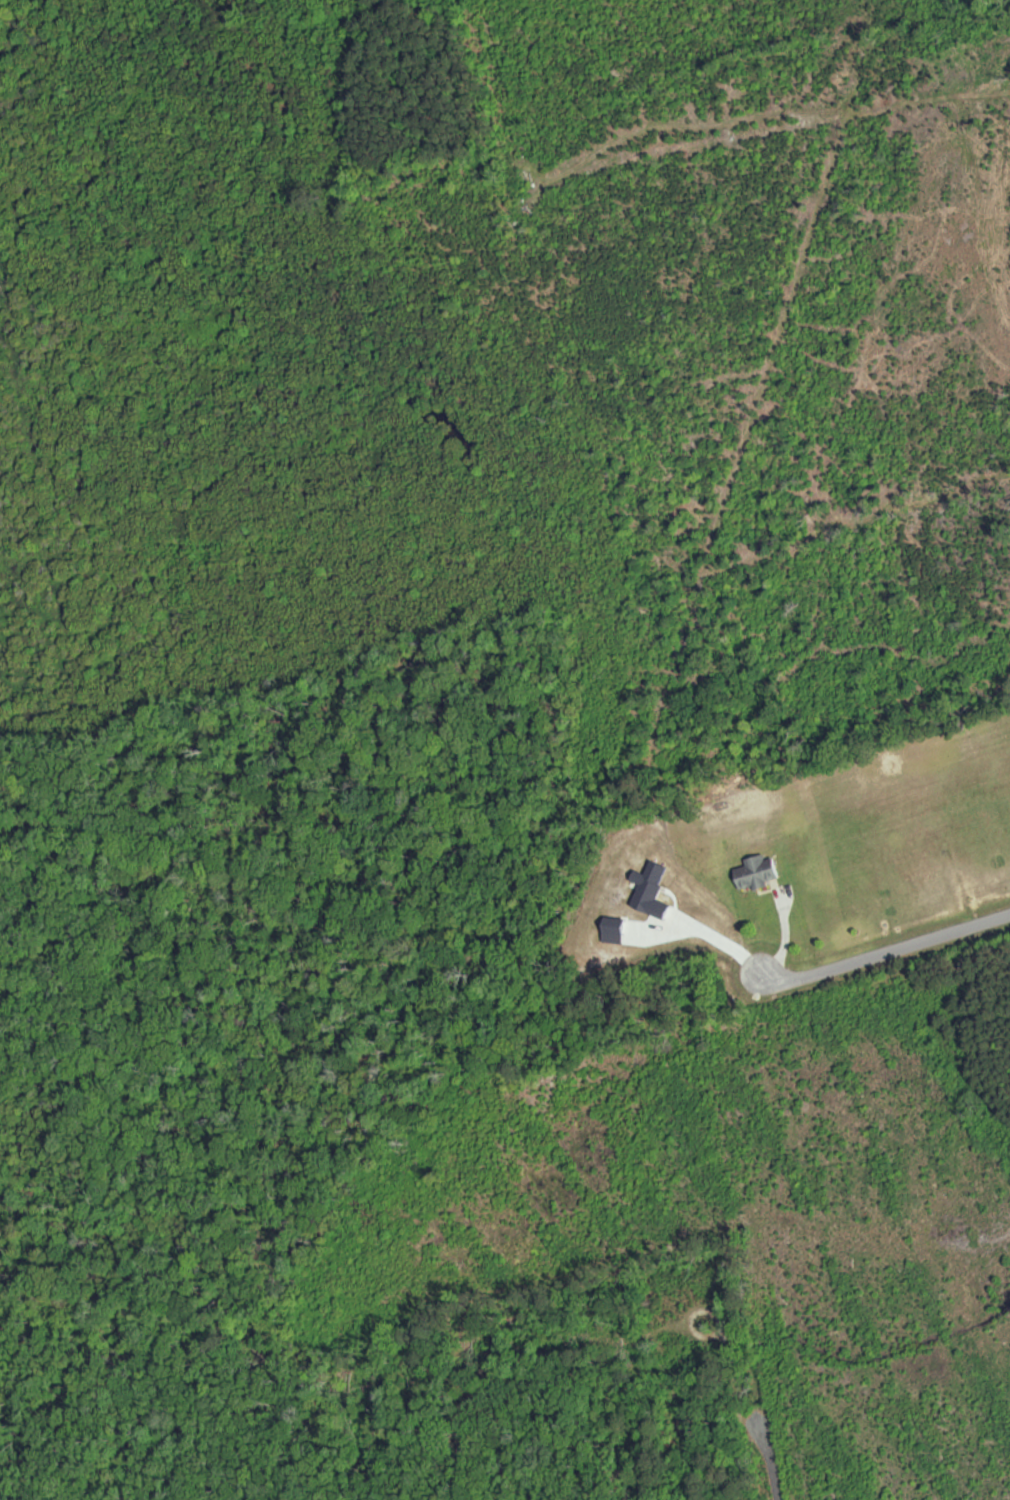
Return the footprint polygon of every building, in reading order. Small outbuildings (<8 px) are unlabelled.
[(736,869),(742,890),(757,886),(758,890),(771,887),(769,882),(782,878),(777,858),(768,860),(767,855),(748,861),(749,866),(736,869)]
